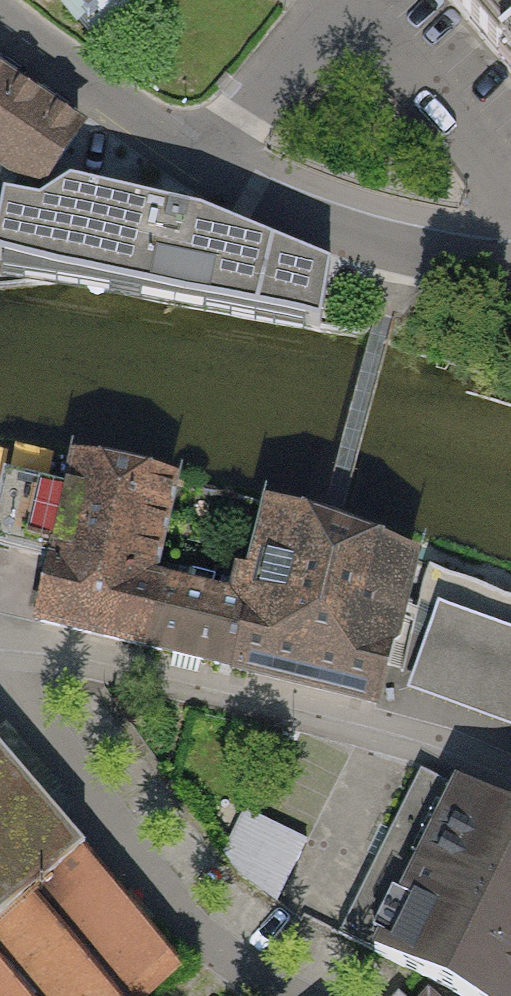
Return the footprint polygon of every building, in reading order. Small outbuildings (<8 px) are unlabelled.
[(95,33),(132,0),(66,0),(95,33)] [(510,71),(510,0),(451,0),(510,71)] [(39,189),(77,131),(0,79),(0,163),(39,189)] [(2,200),(0,209),(0,262),(57,279),(152,300),(172,209),(71,185),(39,202),(2,200)] [(330,267),(172,209),(152,300),(320,330),(330,267)] [(52,551),(34,624),(151,644),(165,579),(148,578),(172,484),(75,460),(69,485),(52,551)] [(4,469),(0,486),(0,554),(22,559),(26,544),(52,551),(69,485),(4,469)] [(232,666),(376,703),(414,560),(330,528),(270,514),(247,602),(232,666)] [(426,565),(398,686),(510,728),(510,595),(426,565)] [(165,579),(151,644),(232,666),(247,602),(165,579)] [(183,969),(128,906),(68,836),(0,758),(0,995),(152,995),(183,969)] [(419,768),(337,933),(463,995),(510,995),(510,813),(419,768)] [(247,798),(227,856),(289,877),(309,819),(247,798)]
